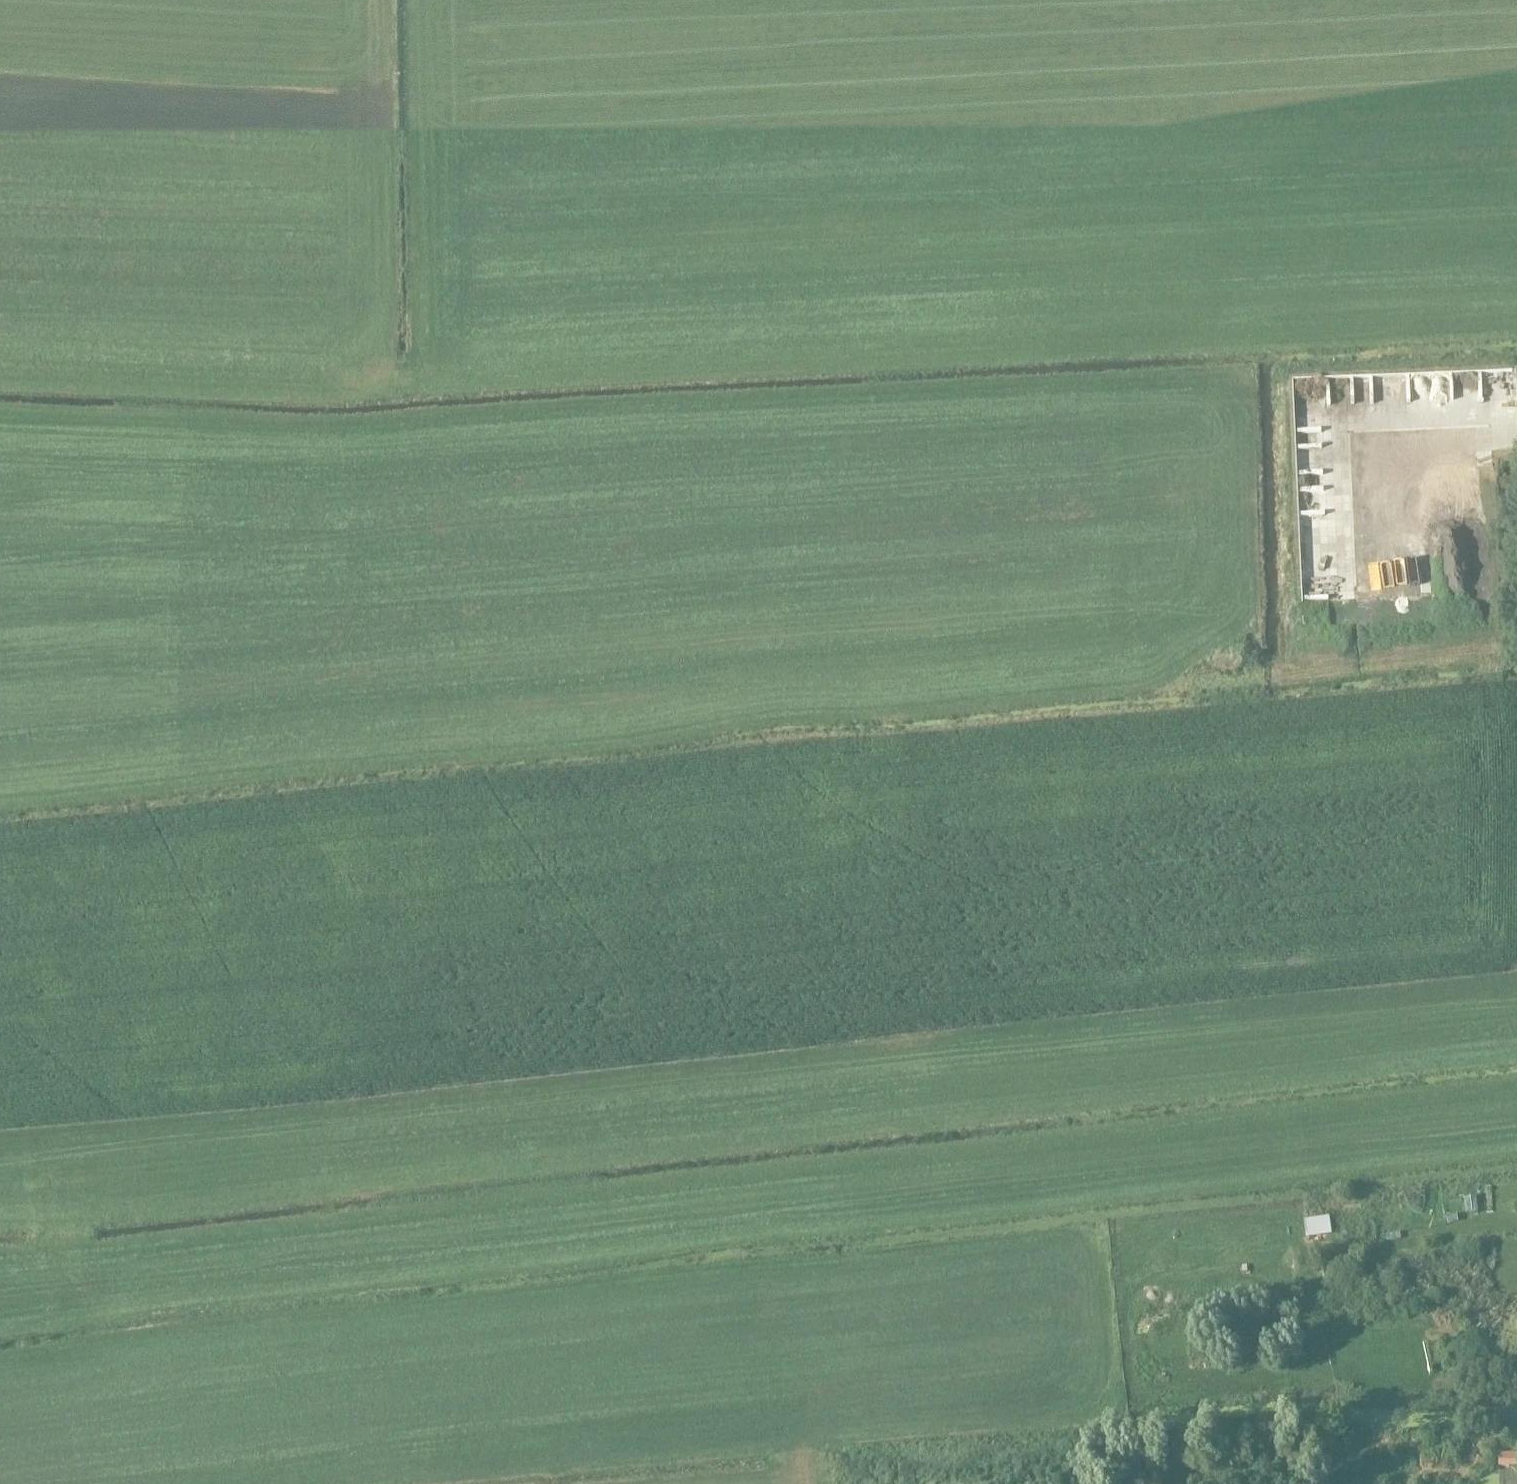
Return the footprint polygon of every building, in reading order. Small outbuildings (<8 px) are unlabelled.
[(1309,1239),(1327,1231),(1320,1216),(1303,1224),(1309,1239)] [(1496,1454),(1496,1469),(1516,1468),(1516,1454),(1496,1454)]
